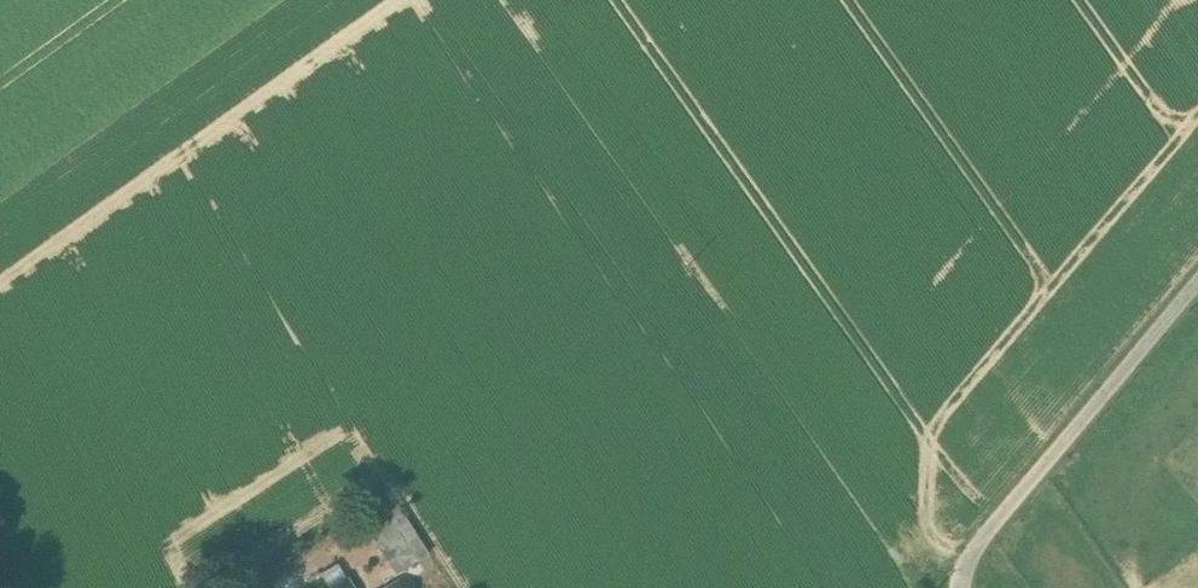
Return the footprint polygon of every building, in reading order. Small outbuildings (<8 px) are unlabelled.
[(397,503),(366,524),(397,570),(429,553),(397,503)] [(332,587),(348,577),(340,562),(323,573),(332,587)] [(332,587),(331,587),(349,587),(358,583),(353,574),(348,577),(332,587)]
